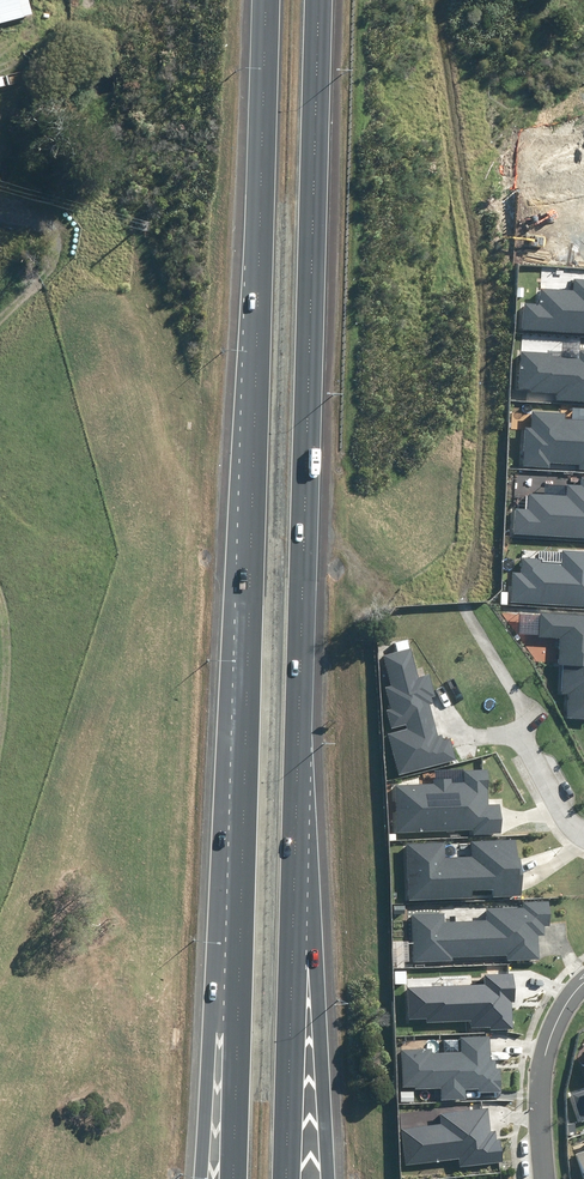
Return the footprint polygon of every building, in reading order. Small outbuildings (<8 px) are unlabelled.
[(32,15),(28,0),(0,0),(0,25),(32,15)] [(583,333),(583,279),(574,279),(573,291),(541,289),(540,304),(525,303),(524,330),(583,333)] [(583,402),(583,349),(579,349),(579,358),(552,356),(552,353),(521,351),(519,388),(532,389),(532,392),(556,393),(556,400),(583,402)] [(583,469),(583,420),(566,419),(566,414),(532,412),(531,428),(526,428),(523,466),(550,468),(551,462),(579,463),(579,469),(583,469)] [(583,537),(583,477),(582,477),(582,486),(567,485),(567,495),(529,493),(528,509),(516,508),(514,534),(583,537)] [(583,606),(583,552),(564,551),(563,565),(541,563),(542,560),(522,558),(521,573),(512,572),(510,602),(583,606)] [(583,719),(583,616),(541,613),(540,637),(560,638),(559,665),(563,665),(562,694),(569,694),(567,718),(583,719)] [(399,775),(457,760),(451,738),(442,740),(441,735),(437,736),(429,705),(433,704),(431,697),(435,696),(430,674),(419,677),(411,648),(384,655),(392,686),(386,687),(391,709),(386,710),(391,728),(406,724),(407,729),(388,734),(399,775)] [(473,834),(501,833),(500,805),(489,805),(488,770),(465,771),(465,783),(452,783),(452,778),(433,779),(433,785),(396,786),(397,832),(473,830),(473,834)] [(492,897),(522,895),(520,857),(517,857),(516,839),(472,842),(473,856),(446,857),(445,843),(407,845),(409,901),(472,898),(471,890),(492,889),(492,897)] [(508,961),(539,960),(538,936),(545,936),(545,926),(550,925),(549,901),(522,902),(523,907),(487,909),(487,920),(445,922),(445,914),(412,915),(414,962),(453,960),(453,957),(507,955),(508,961)] [(491,1027),(491,1031),(513,1030),(512,1002),(516,1002),(514,974),(485,976),(485,984),(407,988),(408,1019),(427,1018),(427,1023),(471,1021),(471,1028),(491,1027)] [(479,1089),(479,1093),(502,1092),(501,1068),(496,1068),(495,1061),(490,1061),(489,1036),(461,1037),(461,1052),(432,1053),(432,1049),(401,1050),(403,1088),(415,1088),(415,1090),(441,1089),(441,1100),(466,1100),(466,1089),(479,1089)] [(572,1095),(581,1122),(583,1121),(583,1091),(572,1095)] [(459,1167),(502,1162),(500,1139),(495,1139),(494,1130),(491,1131),(488,1108),(441,1114),(442,1124),(400,1129),(404,1165),(458,1159),(459,1167)] [(576,1154),(583,1178),(583,1151),(576,1154)]
